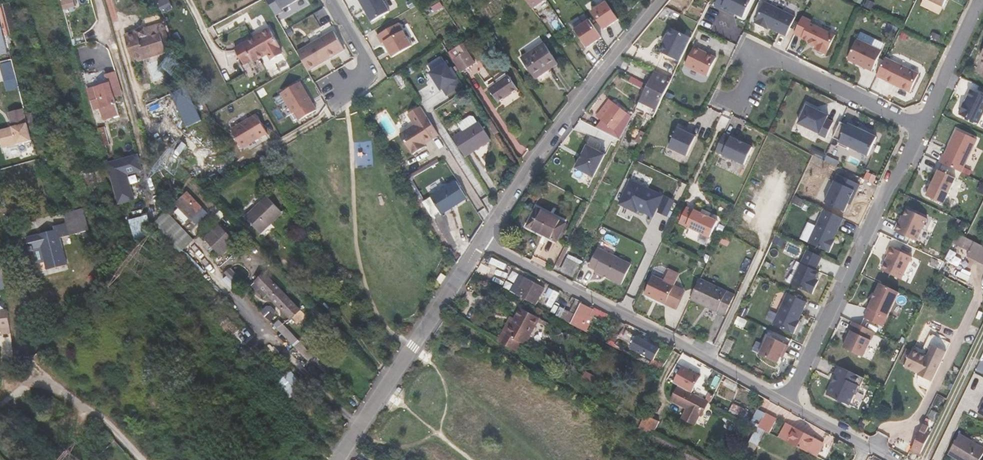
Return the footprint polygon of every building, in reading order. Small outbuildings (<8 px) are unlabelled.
[(277,16),(284,12),(282,10),(299,0),(268,0),(277,16)] [(391,12),(384,0),(362,0),(361,0),(373,22),(391,12)] [(532,8),(544,0),(526,0),(532,8)] [(752,0),(718,0),(715,6),(722,9),(723,7),(743,17),(752,0)] [(606,2),(592,12),(604,30),(619,19),(606,2)] [(796,17),(765,2),(755,23),(764,27),(765,25),(787,36),(796,17)] [(11,3),(0,6),(0,11),(7,35),(18,32),(11,3)] [(71,3),(63,5),(66,16),(74,14),(71,3)] [(822,55),(826,55),(836,35),(810,23),(811,20),(803,16),(795,34),(803,38),(802,39),(814,44),(813,46),(816,47),(815,49),(817,50),(817,53),(822,55)] [(602,38),(590,20),(575,30),(587,48),(602,38)] [(399,24),(378,36),(383,44),(385,43),(394,58),(413,47),(399,24)] [(894,34),(897,28),(890,24),(887,30),(894,34)] [(680,61),(692,38),(671,28),(663,43),(665,44),(661,52),(680,61)] [(171,50),(164,30),(151,35),(149,29),(140,32),(140,33),(129,37),(137,61),(171,50)] [(9,54),(7,46),(5,46),(1,30),(0,30),(0,56),(9,54)] [(264,36),(262,33),(237,48),(245,65),(254,60),(256,62),(269,55),(273,61),(284,54),(272,31),(264,36)] [(298,52),(309,71),(345,49),(334,31),(298,52)] [(872,71),(882,51),(858,39),(848,59),(872,71)] [(457,47),(462,55),(471,68),(476,65),(468,52),(462,43),(457,47)] [(536,79),(558,63),(544,43),(522,59),(536,79)] [(454,61),(463,74),(471,68),(462,55),(457,47),(449,52),(454,61)] [(716,58),(695,47),(686,65),(707,76),(716,58)] [(910,92),(919,74),(886,58),(877,76),(910,92)] [(448,96),(462,87),(447,64),(431,74),(443,91),(444,90),(448,96)] [(111,83),(102,85),(90,89),(96,111),(101,109),(104,120),(120,116),(114,93),(123,91),(117,68),(107,71),(111,83)] [(99,73),(102,85),(111,83),(107,71),(99,73)] [(657,110),(661,103),(672,81),(661,76),(653,91),(647,88),(640,102),(657,110)] [(508,77),(494,86),(503,99),(517,90),(508,77)] [(278,91),(294,119),(313,108),(309,101),(311,100),(299,79),(278,91)] [(197,109),(187,86),(172,94),(183,116),(188,127),(203,120),(197,109)] [(503,99),(494,86),(491,89),(500,101),(503,99)] [(971,90),(960,114),(978,123),(982,113),(982,95),(971,90)] [(597,129),(616,139),(620,134),(615,131),(628,114),(615,105),(597,129)] [(49,124),(61,121),(58,110),(57,106),(45,109),(49,124)] [(401,134),(414,154),(423,149),(422,147),(426,144),(440,134),(422,106),(409,114),(416,125),(401,134)] [(809,106),(799,123),(820,134),(819,135),(825,138),(834,122),(827,119),(828,116),(809,106)] [(27,115),(25,109),(15,112),(19,126),(15,127),(16,131),(1,135),(5,148),(34,140),(31,129),(27,115)] [(27,115),(31,129),(43,126),(39,111),(27,115)] [(243,148),(268,134),(257,115),(232,129),(243,148)] [(463,132),(478,122),(474,116),(471,116),(458,124),(463,132)] [(492,141),(480,121),(478,122),(463,132),(455,137),(467,157),(492,141)] [(840,121),(832,139),(839,142),(838,145),(848,149),(849,147),(868,156),(877,137),(848,123),(847,125),(840,121)] [(111,145),(106,127),(99,129),(104,147),(111,145)] [(687,156),(696,136),(678,128),(670,148),(687,156)] [(943,154),(940,162),(961,172),(977,139),(957,129),(945,155),(943,154)] [(645,134),(641,132),(636,143),(640,145),(645,134)] [(753,148),(724,134),(716,151),(745,165),(753,148)] [(605,156),(587,147),(577,169),(594,177),(605,156)] [(139,155),(108,164),(119,205),(131,202),(124,174),(143,169),(139,155)] [(103,166),(96,167),(103,190),(109,189),(103,166)] [(103,190),(96,167),(83,171),(88,191),(94,189),(94,187),(100,185),(102,191),(103,190)] [(124,174),(131,202),(136,201),(129,176),(143,171),(143,169),(124,174)] [(956,178),(939,170),(927,196),(944,203),(956,178)] [(860,184),(838,174),(825,202),(844,211),(848,204),(854,190),(857,192),(860,184)] [(469,198),(458,181),(433,196),(444,215),(469,198)] [(658,215),(667,197),(634,182),(623,206),(640,214),(643,208),(658,215)] [(851,205),(857,192),(854,190),(848,204),(851,205)] [(203,209),(188,194),(177,204),(193,219),(203,209)] [(268,196),(256,208),(246,217),(262,234),(266,230),(284,213),(268,196)] [(76,235),(91,231),(85,209),(70,213),(65,214),(67,223),(55,226),(55,229),(30,236),(32,250),(42,247),(48,269),(68,264),(62,237),(75,234),(76,235)] [(208,214),(203,209),(193,219),(198,224),(208,214)] [(528,226),(557,241),(566,223),(537,209),(528,226)] [(824,209),(809,242),(830,252),(834,243),(832,242),(844,218),(824,209)] [(895,230),(917,241),(927,218),(908,209),(901,223),(899,222),(895,230)] [(695,210),(687,226),(711,237),(718,221),(695,210)] [(145,229),(153,227),(150,216),(131,221),(138,244),(140,242),(147,234),(145,229)] [(214,221),(200,234),(221,256),(236,242),(214,221)] [(971,226),(962,222),(958,232),(967,236),(971,226)] [(982,265),(982,246),(967,238),(957,233),(952,243),(970,253),(968,257),(982,265)] [(887,254),(889,255),(882,270),(902,279),(912,257),(891,247),(887,254)] [(622,284),(632,264),(599,248),(589,267),(596,270),(596,272),(622,284)] [(792,284),(813,294),(817,284),(814,283),(819,272),(816,270),(822,257),(807,250),(792,284)] [(562,272),(574,277),(580,264),(568,259),(562,272)] [(231,268),(226,273),(238,286),(243,280),(231,268)] [(266,274),(263,276),(279,293),(273,299),(292,319),(301,310),(266,274)] [(512,291),(517,293),(526,278),(520,275),(512,291)] [(654,275),(645,294),(665,304),(674,285),(654,275)] [(279,293),(263,276),(257,283),(258,283),(270,296),(273,299),(279,293)] [(526,278),(517,293),(536,303),(544,288),(526,278)] [(734,295),(700,279),(691,299),(725,315),(734,295)] [(270,296),(258,283),(254,288),(266,300),(270,296)] [(900,291),(881,283),(866,319),(883,326),(889,313),(890,314),(900,291)] [(788,293),(774,324),(794,333),(799,324),(797,323),(807,302),(788,293)] [(575,315),(571,324),(584,331),(596,308),(583,301),(575,315)] [(235,325),(242,319),(226,303),(212,317),(233,338),(241,331),(235,325)] [(498,341),(509,347),(514,338),(526,343),(539,317),(520,308),(514,319),(507,334),(503,332),(498,341)] [(0,335),(10,334),(7,310),(0,311),(0,331),(0,335)] [(566,310),(561,319),(571,324),(575,315),(566,310)] [(511,317),(503,332),(507,334),(514,319),(511,317)] [(864,357),(875,332),(853,321),(846,337),(848,338),(846,344),(845,343),(843,347),(864,357)] [(284,324),(279,329),(310,361),(315,356),(284,324)] [(620,330),(612,345),(622,351),(650,366),(659,348),(627,330),(625,332),(620,330)] [(769,336),(760,354),(778,363),(783,352),(785,353),(789,345),(769,336)] [(931,381),(946,351),(932,345),(927,356),(913,350),(905,367),(918,373),(917,374),(931,381)] [(861,386),(865,378),(839,365),(834,374),(838,376),(835,383),(833,382),(827,394),(849,405),(859,385),(861,386)] [(308,389),(292,372),(279,384),(295,401),(308,389)] [(680,387),(677,385),(670,399),(673,401),(680,387)] [(705,399),(680,387),(673,401),(686,407),(681,416),(694,422),(698,414),(705,399)] [(708,401),(705,399),(698,414),(701,415),(708,401)] [(761,428),(769,413),(763,409),(754,425),(755,425),(761,428)] [(765,430),(773,434),(781,420),(769,413),(761,428),(765,430)] [(693,425),(694,422),(681,416),(680,418),(693,425)] [(783,439),(819,458),(827,443),(792,423),(783,439)] [(750,430),(739,425),(735,434),(746,439),(750,430)] [(765,430),(755,425),(752,431),(745,447),(754,452),(765,430)] [(929,438),(919,433),(910,452),(920,457),(929,438)] [(964,459),(982,459),(982,444),(968,436),(956,455),(964,459)] [(681,458),(681,459),(702,459),(685,451),(681,458)]
